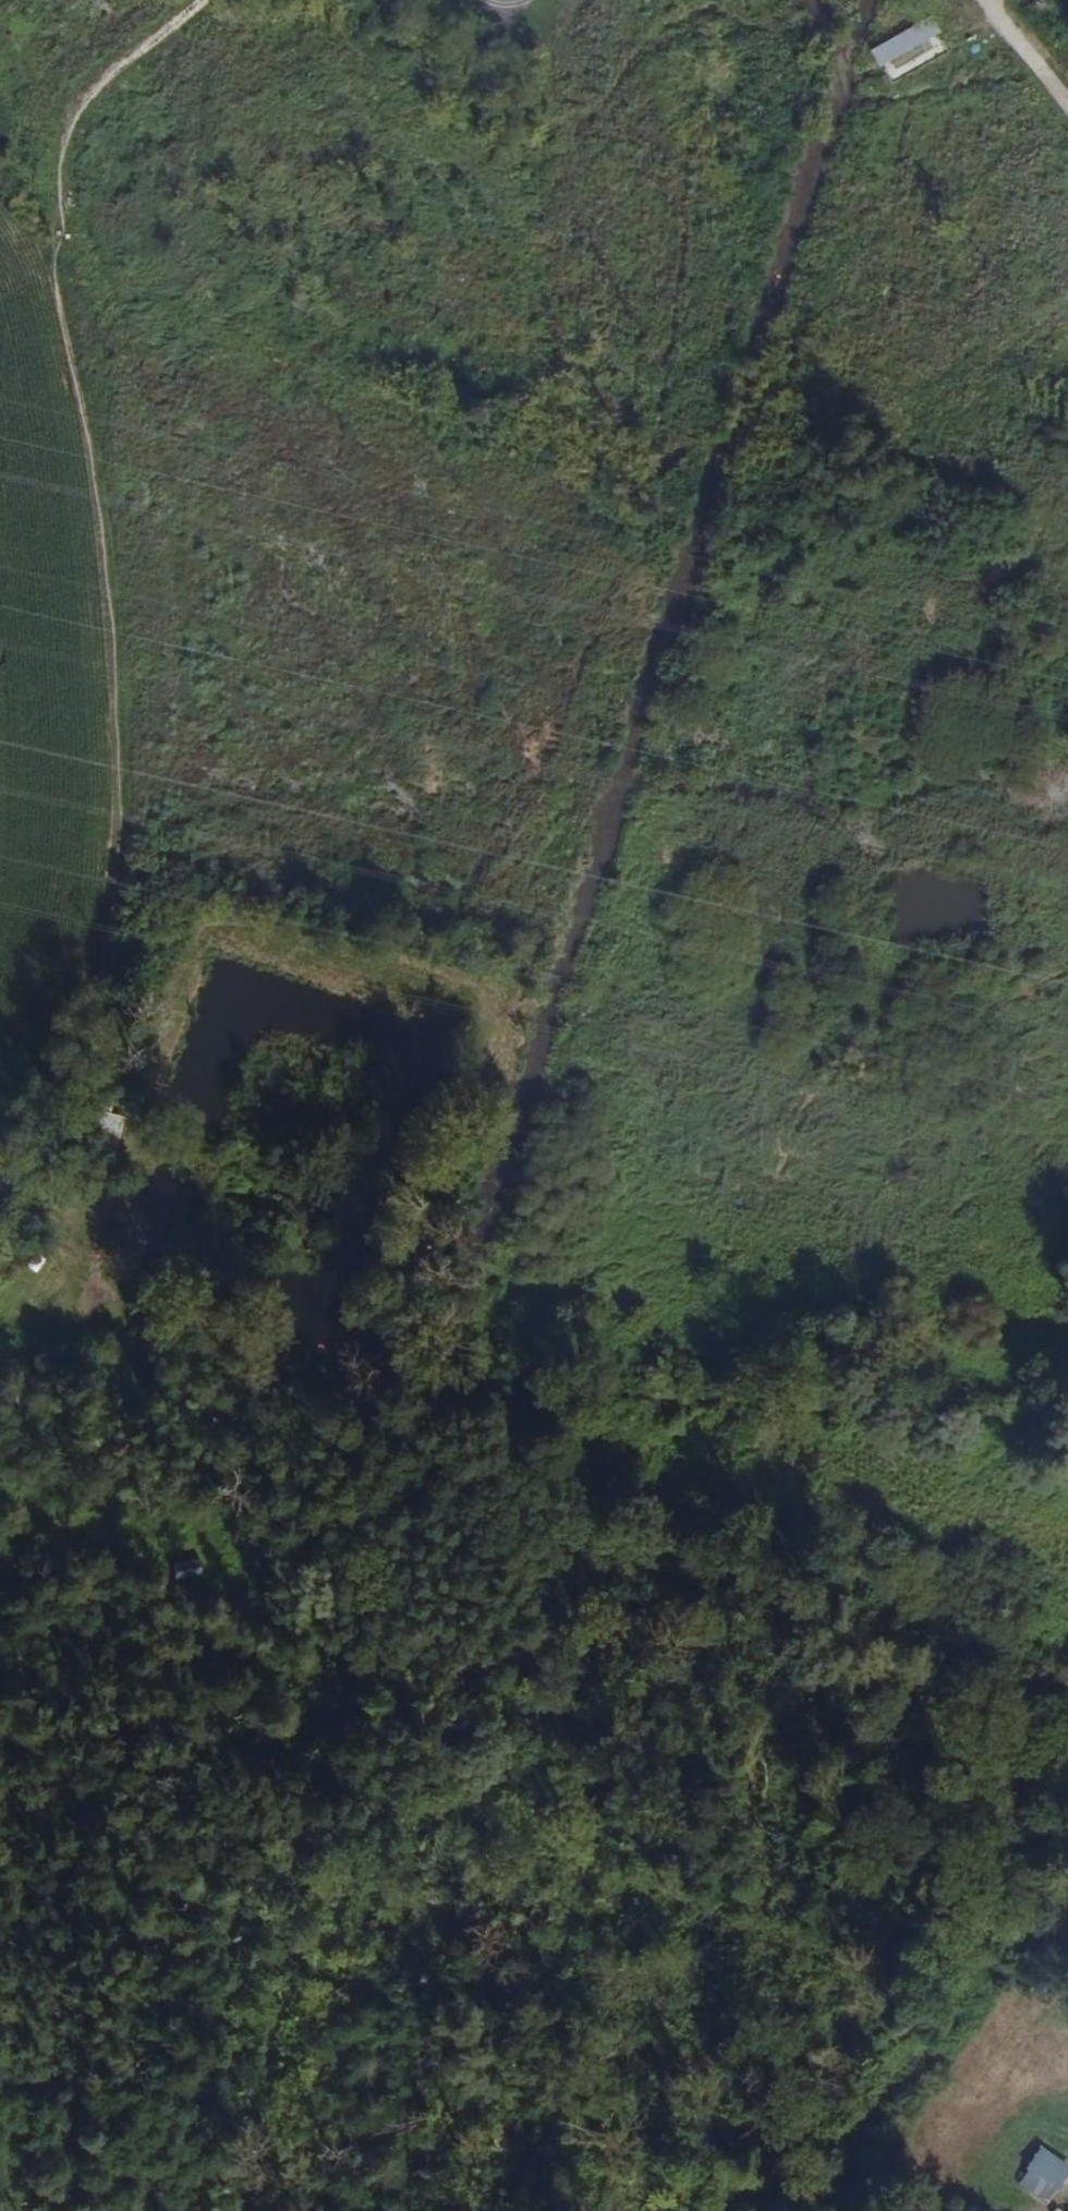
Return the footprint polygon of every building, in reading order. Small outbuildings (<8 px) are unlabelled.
[(923,33),(938,25),(929,8),(869,41),(877,58),(887,53),(923,33)] [(894,64),(929,43),(923,33),(887,53),(894,64)]
